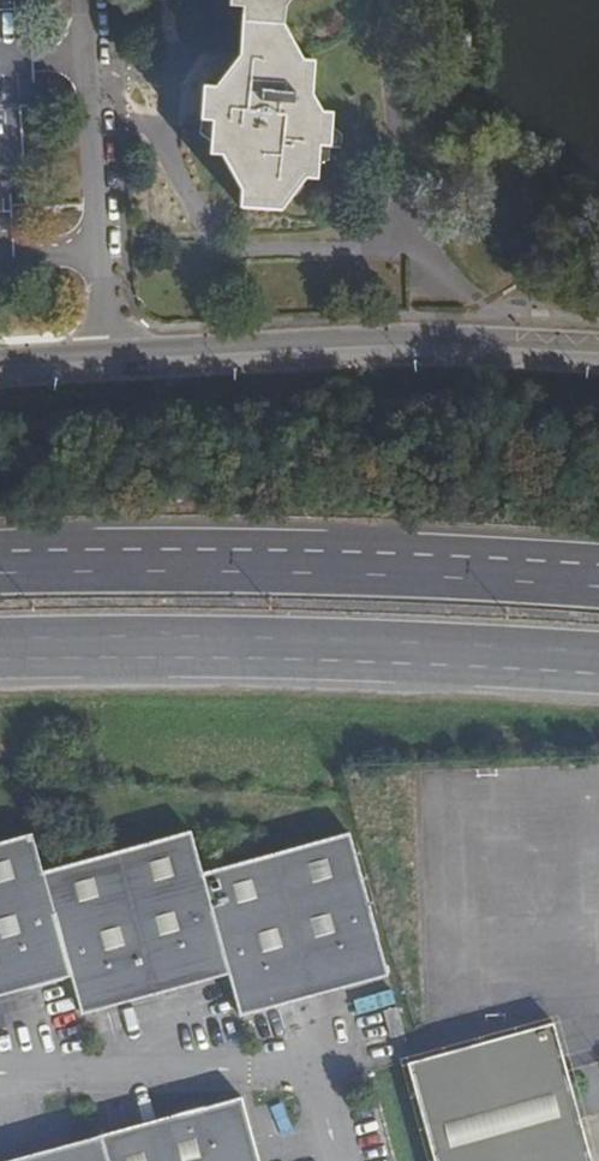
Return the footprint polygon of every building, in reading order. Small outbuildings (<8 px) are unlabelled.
[(29,0),(0,0),(0,304),(44,301),(42,267),(42,257),(29,0)] [(229,6),(242,7),(240,53),(215,86),(204,85),(202,120),(213,121),(211,154),(223,155),(243,189),(241,207),(282,210),(306,179),(317,180),(319,145),(331,146),(332,112),(322,111),(312,91),(314,61),(303,60),(283,25),(284,7),(289,0),(229,0),(229,6)] [(394,976),(354,836),(209,876),(198,836),(50,877),(41,842),(0,853),(0,1003),(79,981),(90,1019),(237,977),(249,1018),(394,976)] [(384,1012),(391,1037),(403,1033),(396,1008),(384,1012)] [(411,1069),(412,1073),(406,1075),(430,1160),(587,1160),(550,1029),(411,1069)] [(249,1095),(14,1160),(267,1160),(249,1095)]
